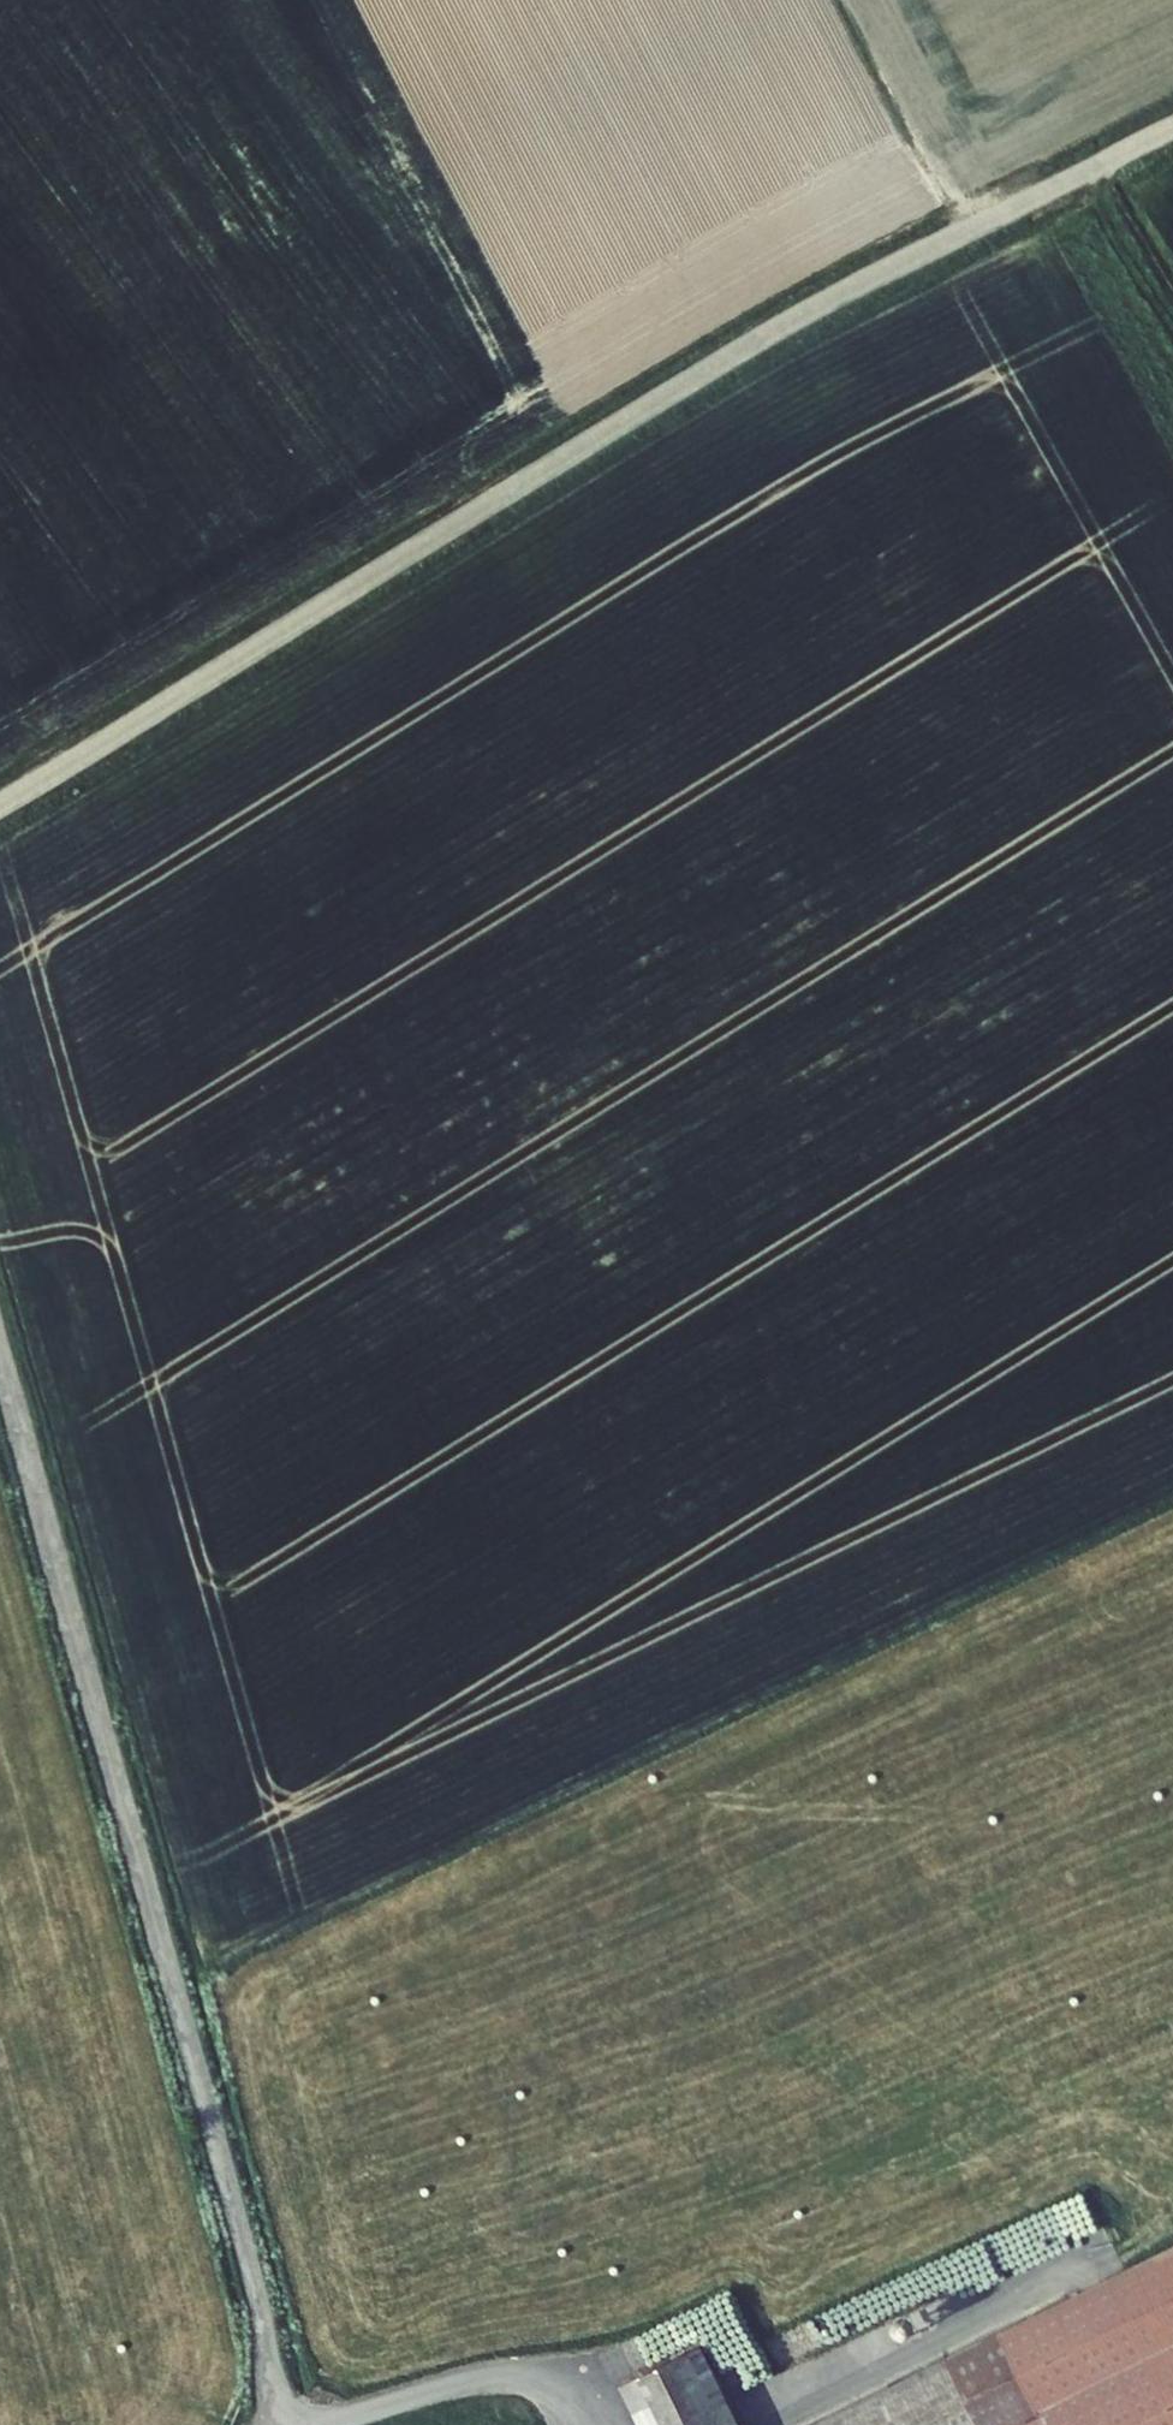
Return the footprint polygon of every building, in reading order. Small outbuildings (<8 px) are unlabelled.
[(816,2424),(1172,2424),(1172,2248),(816,2424)] [(623,2377),(647,2424),(750,2424),(705,2336),(623,2377)]
